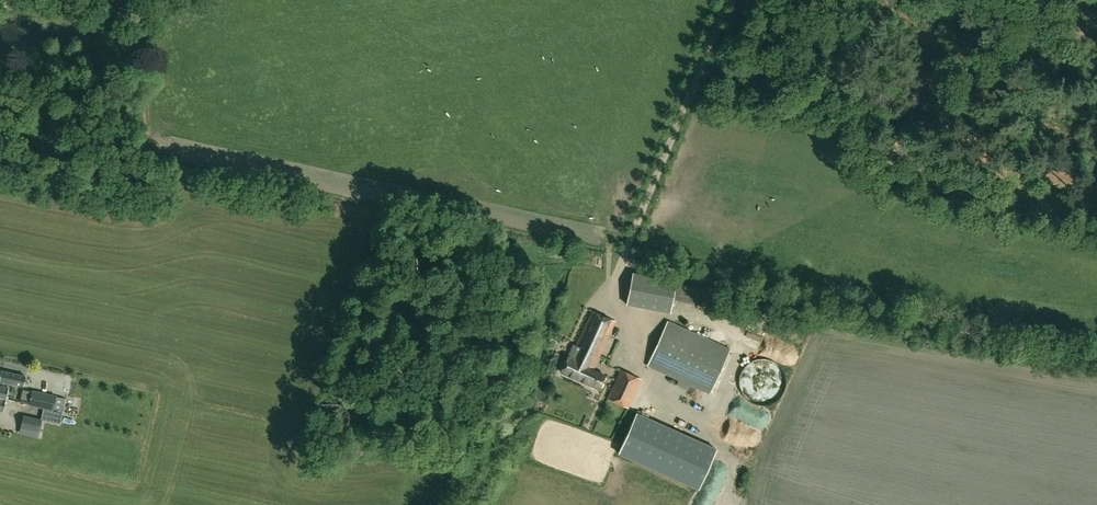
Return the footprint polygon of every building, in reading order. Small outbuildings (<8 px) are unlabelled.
[(677,281),(633,273),(627,305),(671,314),(677,281)] [(699,305),(701,296),(679,291),(677,300),(699,305)] [(562,372),(600,390),(606,377),(593,371),(616,322),(594,312),(576,349),(575,349),(570,358),(569,357),(562,372)] [(670,322),(649,367),(679,380),(690,385),(711,394),(731,350),(670,322)] [(629,409),(642,379),(620,370),(607,399),(629,409)] [(6,399),(10,384),(23,387),(26,375),(2,371),(0,379),(0,398),(6,399)] [(679,380),(677,385),(687,390),(690,385),(679,380)] [(64,398),(56,396),(57,395),(32,390),(29,404),(44,407),(42,419),(43,420),(42,420),(61,424),(64,411),(62,411),(64,398)] [(754,391),(749,394),(755,401),(759,398),(754,391)] [(618,453),(698,489),(716,449),(636,413),(618,453)] [(40,432),(42,420),(43,420),(42,419),(24,416),(21,428),(40,432)]
